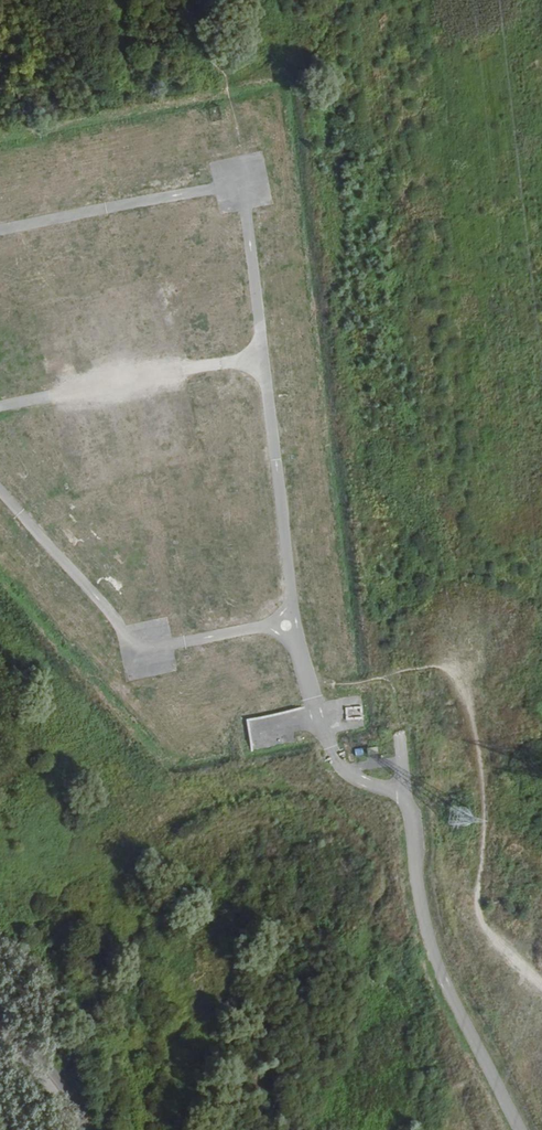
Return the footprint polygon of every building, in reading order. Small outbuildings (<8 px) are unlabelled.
[(185,129),(169,132),(172,148),(188,145),(185,129)] [(107,154),(119,151),(116,136),(104,138),(107,154)] [(71,149),(54,152),(58,169),(74,166),(71,149)] [(15,172),(12,155),(0,157),(0,175),(15,172)] [(164,182),(175,180),(174,173),(162,176),(164,182)] [(13,192),(10,180),(0,182),(0,195),(13,192)] [(219,217),(235,215),(233,199),(216,201),(219,217)] [(102,227),(113,224),(112,218),(101,220),(102,227)] [(227,236),(223,248),(230,250),(233,238),(227,236)] [(112,277),(115,293),(132,290),(129,274),(112,277)] [(49,297),(32,299),(34,315),(51,313),(49,297)] [(194,341),(211,337),(207,320),(191,324),(194,341)] [(321,417),(305,417),(305,431),(322,430),(321,417)] [(57,454),(45,464),(55,478),(68,468),(57,454)] [(8,459),(2,462),(11,479),(17,475),(8,459)] [(178,476),(178,483),(193,483),(192,475),(178,476)] [(39,483),(28,491),(31,495),(43,487),(39,483)] [(96,483),(81,491),(89,505),(104,497),(96,483)] [(75,495),(70,498),(77,510),(82,507),(75,495)] [(125,524),(140,516),(137,511),(122,518),(125,524)] [(4,555),(9,548),(0,542),(0,553),(4,555)] [(242,552),(245,569),(262,566),(259,550),(242,552)] [(188,579),(189,598),(196,597),(195,579),(188,579)] [(68,626),(81,620),(79,614),(65,619),(68,626)] [(92,642),(95,648),(108,643),(105,637),(92,642)] [(140,679),(156,675),(152,659),(136,663),(140,679)] [(205,683),(220,680),(217,665),(202,668),(205,683)]
